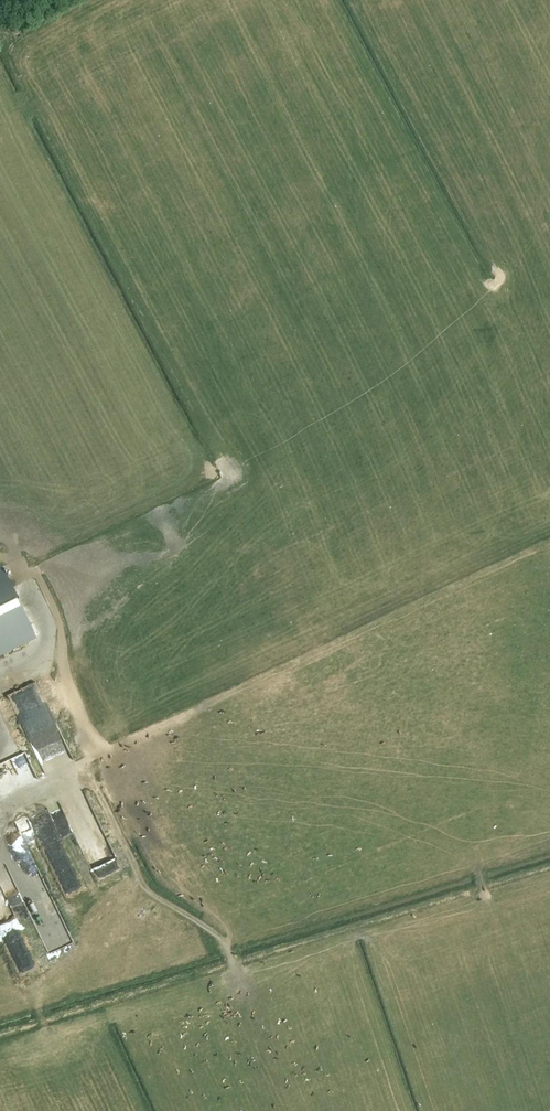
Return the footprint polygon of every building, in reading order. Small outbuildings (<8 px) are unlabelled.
[(37,637),(4,570),(0,572),(0,655),(37,637)] [(10,696),(20,714),(48,698),(38,680),(10,696)] [(12,759),(23,786),(41,779),(29,752),(12,759)] [(61,802),(30,820),(59,871),(67,867),(63,859),(69,855),(61,839),(76,831),(61,802)]
